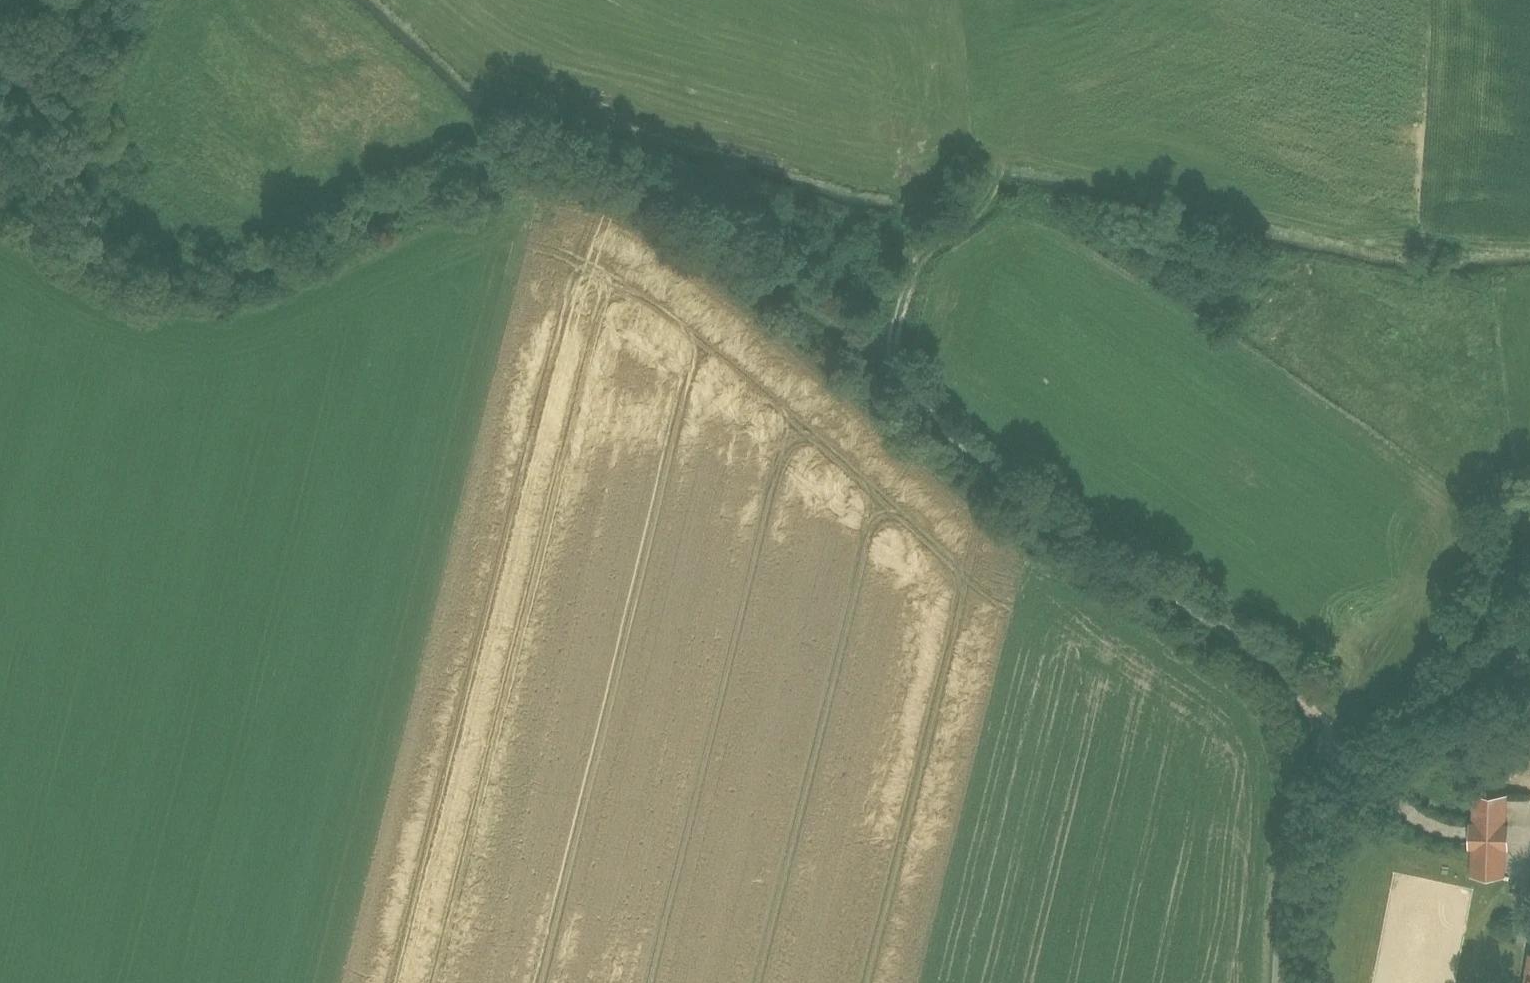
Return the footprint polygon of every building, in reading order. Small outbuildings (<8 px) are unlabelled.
[(1502,879),(1507,795),(1475,793),(1470,877),(1502,879)]
